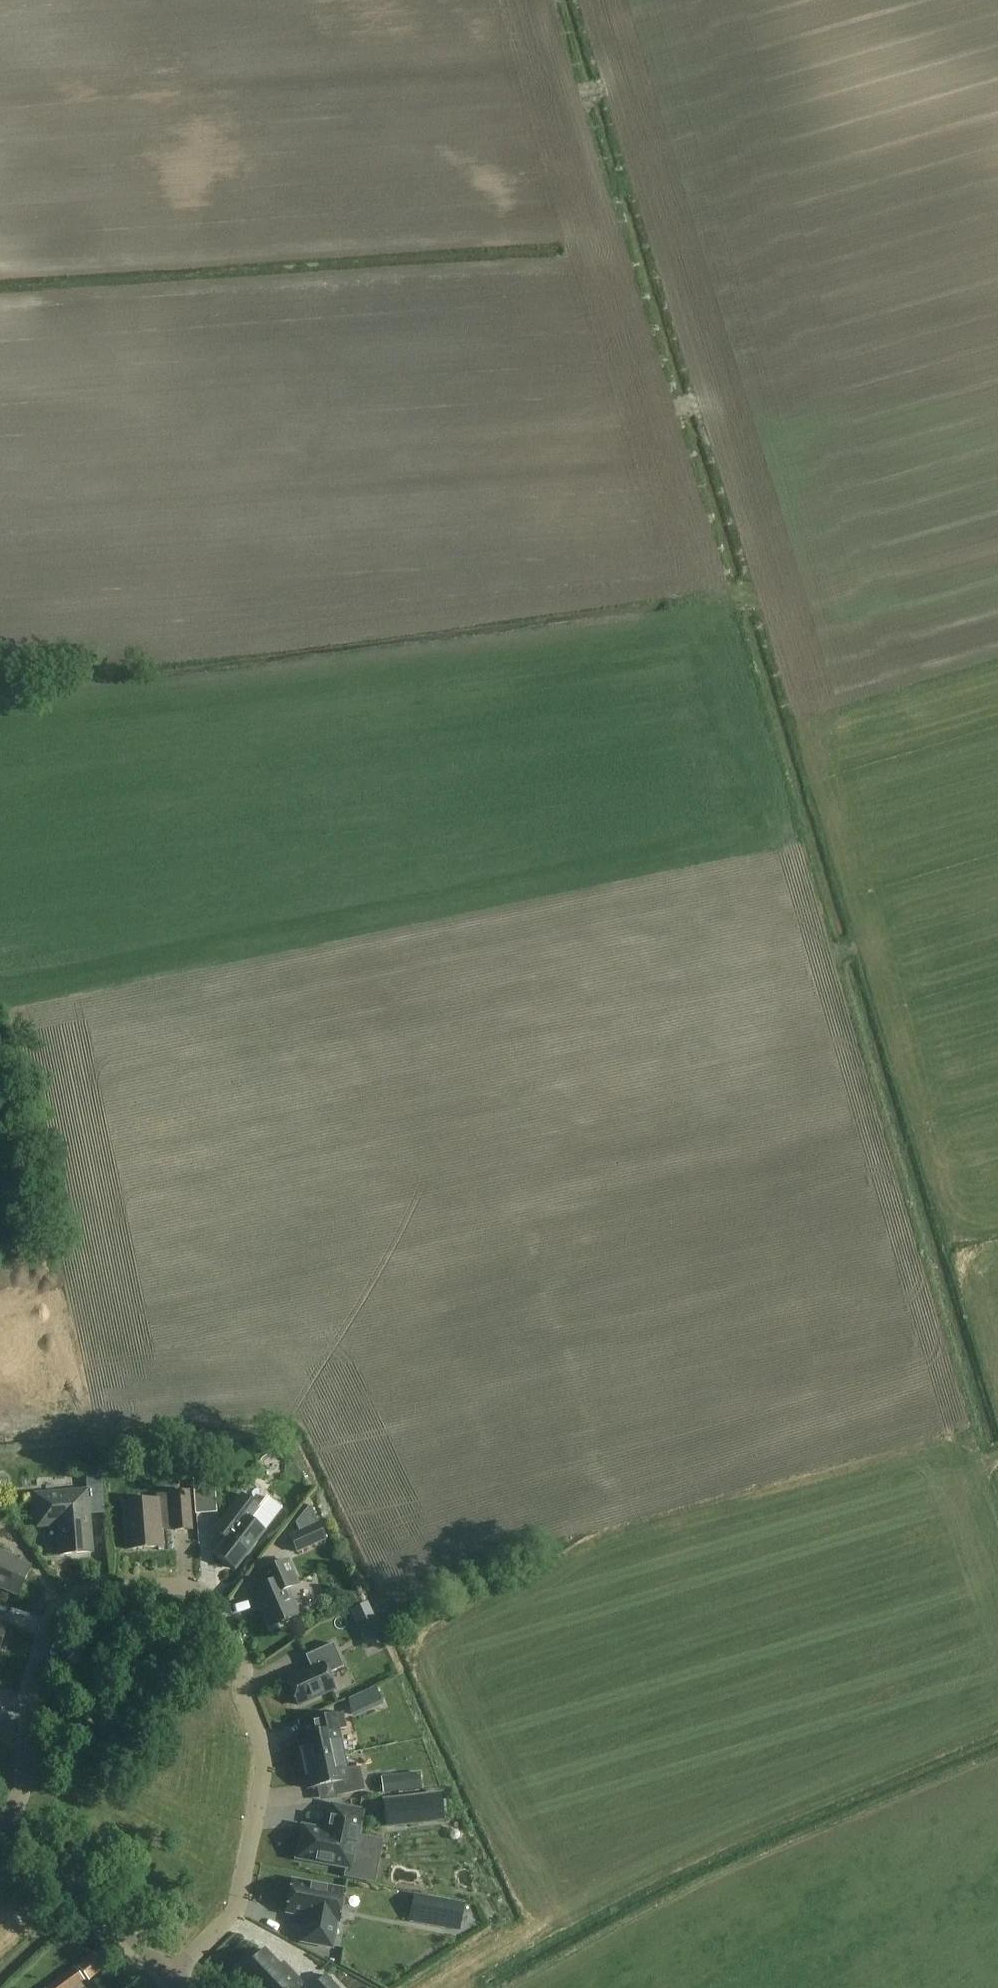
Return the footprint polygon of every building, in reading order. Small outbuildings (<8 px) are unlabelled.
[(91,1555),(86,1493),(34,1497),(37,1529),(57,1528),(59,1557),(91,1555)] [(190,1531),(187,1494),(170,1496),(170,1497),(156,1498),(156,1503),(123,1505),(126,1552),(161,1549),(159,1524),(172,1523),(173,1532),(190,1531)] [(257,1510),(240,1497),(213,1532),(224,1540),(213,1555),(234,1571),(283,1507),(267,1496),(257,1510)] [(219,1514),(218,1501),(199,1503),(201,1516),(219,1514)] [(299,1533),(289,1538),(296,1554),(326,1542),(319,1524),(318,1525),(310,1506),(295,1524),(299,1533)] [(0,1555),(0,1590),(18,1597),(30,1570),(8,1560),(9,1559),(0,1555)] [(295,1583),(286,1563),(264,1573),(269,1585),(251,1593),(258,1608),(260,1607),(269,1629),(297,1617),(284,1588),(295,1583)] [(368,1604),(351,1611),(362,1637),(379,1630),(368,1604)] [(328,1675),(344,1668),(334,1645),(306,1657),(312,1670),(287,1681),(298,1706),(335,1690),(328,1675)] [(351,1701),(357,1719),(389,1709),(383,1691),(351,1701)] [(302,1765),(342,1756),(337,1732),(346,1730),(343,1715),(310,1722),(313,1736),(297,1739),(302,1765)] [(346,1773),(342,1756),(302,1765),(308,1791),(332,1785),(335,1798),(363,1792),(358,1770),(346,1773)] [(389,1789),(422,1787),(421,1778),(388,1780),(389,1789)] [(441,1796),(385,1803),(388,1826),(444,1820),(441,1796)] [(363,1812),(332,1806),(329,1826),(330,1826),(329,1833),(303,1828),(297,1860),(350,1869),(349,1873),(371,1877),(375,1856),(379,1857),(380,1856),(363,1852),(365,1842),(357,1841),(363,1812)] [(344,1893),(292,1883),(286,1914),(307,1918),(302,1943),(331,1949),(335,1923),(338,1924),(344,1893)] [(416,1894),(412,1914),(462,1923),(466,1903),(416,1894)] [(239,1971),(241,1974),(238,1977),(249,1987),(300,1987),(303,1985),(289,1971),(286,1974),(264,1952),(250,1965),(248,1962),(239,1971)] [(107,1968),(95,1954),(79,1968),(91,1982),(107,1968)] [(75,1967),(48,1987),(75,1987),(85,1980),(75,1967)] [(314,1987),(335,1987),(325,1977),(314,1987)]
